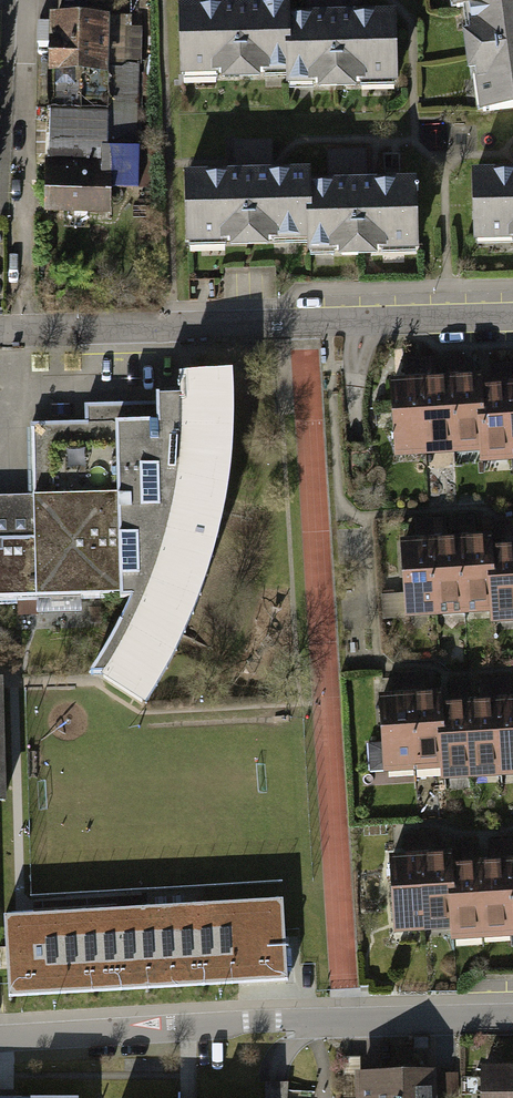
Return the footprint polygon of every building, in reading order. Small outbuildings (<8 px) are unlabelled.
[(448,6),(462,5),(473,109),(512,105),(512,0),(448,0),(448,6)] [(290,91),(399,89),(398,18),(290,21),(290,4),(181,7),(182,78),(290,76),(290,91)] [(139,20),(49,19),(47,138),(137,139),(139,20)] [(99,163),(47,163),(47,210),(109,211),(109,186),(138,186),(139,147),(99,147),(99,163)] [(318,165),(371,163),(370,148),(317,151),(318,165)] [(304,166),(182,168),(184,243),(298,240),(298,255),(413,252),(412,180),(304,182),(304,166)] [(462,177),(466,248),(512,246),(512,174),(462,177)] [(0,540),(0,598),(133,593),(94,675),(143,702),(186,634),(215,551),(233,467),(233,375),(177,378),(178,401),(83,401),(84,422),(30,425),(33,495),(36,538),(0,540)] [(386,384),(390,455),(480,450),(481,464),(512,462),(512,386),(479,388),(479,378),(386,384)] [(36,538),(33,495),(0,496),(0,540),(36,538)] [(407,544),(411,613),(489,609),(490,623),(512,622),(512,551),(491,553),(491,540),(407,544)] [(380,702),(386,773),(452,767),(453,781),(512,775),(512,709),(450,715),(448,696),(380,702)] [(389,862),(396,935),(452,930),(453,944),(512,939),(512,868),(452,873),(451,856),(389,862)] [(11,996),(289,980),(285,903),(7,920),(11,996)] [(481,1071),(481,1097),(512,1097),(512,1071),(481,1071)] [(356,1075),(356,1097),(432,1097),(431,1072),(356,1075)]
